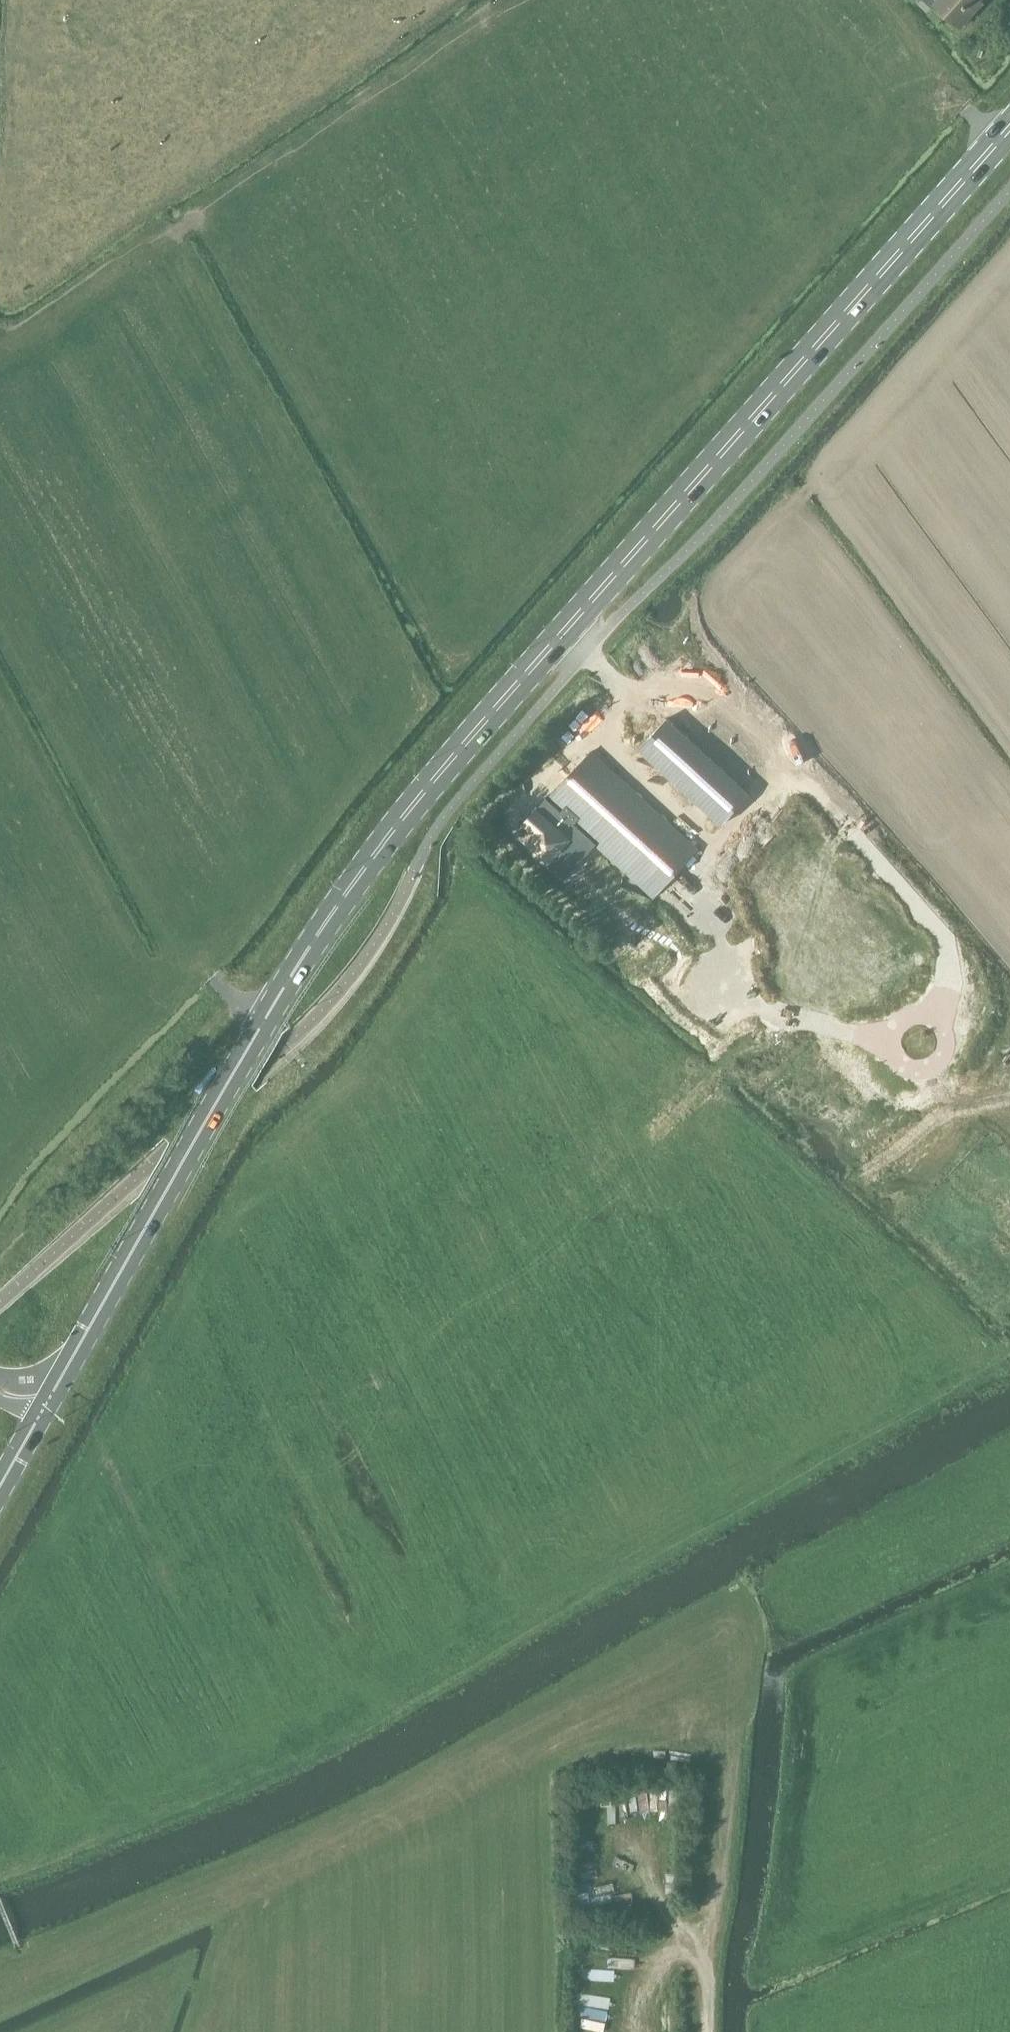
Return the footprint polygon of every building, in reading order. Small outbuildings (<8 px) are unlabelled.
[(935,3),(960,25),(981,2),(980,1),(980,0),(938,0),(935,3)] [(640,749),(722,825),(750,795),(667,719),(640,749)] [(567,779),(548,800),(655,899),(698,852),(591,753),(567,779)] [(526,839),(552,866),(574,842),(540,811),(525,827),(530,833),(526,839)]
